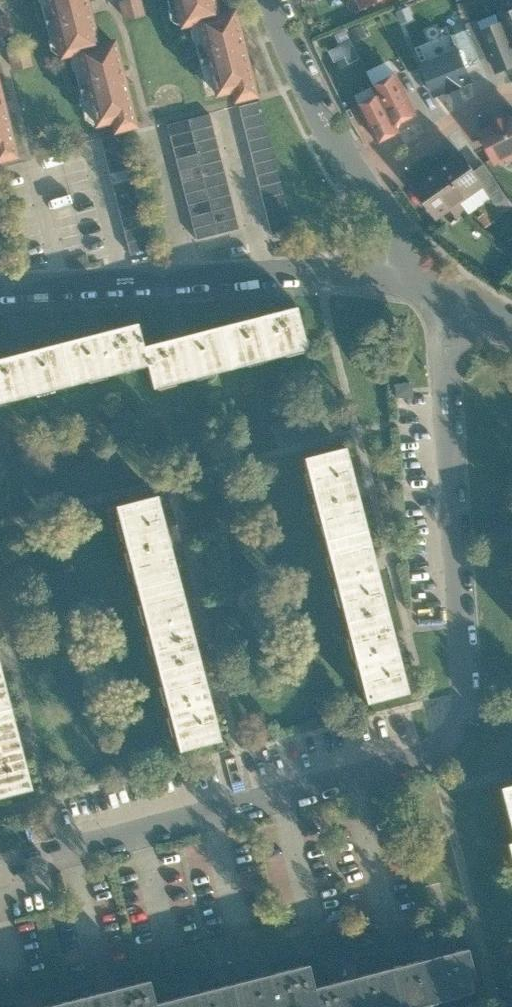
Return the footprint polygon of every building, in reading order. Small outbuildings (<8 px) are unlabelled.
[(87,0),(49,0),(63,56),(79,51),(99,46),(90,11),(87,0)] [(123,20),(143,15),(140,0),(118,0),(123,20)] [(182,13),(197,9),(217,4),(216,0),(178,0),(182,13)] [(395,0),(360,0),(364,11),(395,0)] [(242,49),(232,13),(217,4),(197,9),(215,91),(228,88),(231,99),(253,93),(242,49)] [(10,31),(6,13),(0,14),(0,34),(10,31)] [(511,63),(511,13),(495,19),(497,25),(511,63)] [(511,70),(511,64),(511,63),(497,25),(477,34),(494,77),(511,70)] [(353,38),(332,46),(340,66),(361,57),(353,38)] [(124,79),(114,43),(99,46),(79,51),(97,121),(110,118),(113,129),(135,123),(124,79)] [(472,82),(459,51),(423,66),(436,97),(472,82)] [(375,94),(391,128),(408,121),(389,80),(372,87),(375,94)] [(0,93),(0,157),(15,153),(4,109),(0,93)] [(373,143),(393,134),(391,128),(375,94),(355,103),(373,143)] [(259,100),(238,105),(269,231),(291,226),(259,100)] [(209,113),(166,123),(195,240),(238,230),(209,113)] [(511,154),(511,119),(478,136),(492,164),(511,154)] [(120,133),(100,138),(130,255),(151,249),(120,133)] [(482,185),(459,155),(412,191),(434,221),(482,185)] [(255,320),(220,329),(231,372),(309,352),(298,309),(255,320)] [(96,336),(61,345),(72,388),(149,368),(144,348),(138,325),(96,336)] [(183,338),(144,348),(149,368),(155,391),(231,372),(220,329),(183,338)] [(0,360),(0,406),(72,388),(61,345),(24,354),(0,360)] [(414,381),(396,381),(396,396),(414,395),(414,381)] [(296,460),(317,541),(363,529),(353,490),(343,446),(296,460)] [(164,534),(152,490),(110,501),(132,583),(174,572),(164,534)] [(317,541),(337,622),(383,611),(371,564),(363,529),(317,541)] [(183,604),(174,572),(132,583),(154,665),(196,653),(183,604)] [(337,622),(358,703),(403,693),(391,646),(383,611),(337,622)] [(206,693),(196,653),(154,665),(175,746),(217,735),(206,693)] [(7,708),(0,710),(0,801),(28,794),(16,743),(7,708)] [(478,992),(467,948),(428,957),(353,975),(312,985),(317,1006),(418,1006),(478,992)] [(307,965),(265,975),(191,992),(154,1001),(155,1006),(317,1006),(312,985),(307,965)] [(149,981),(107,991),(43,1006),(155,1006),(154,1001),(149,981)]
